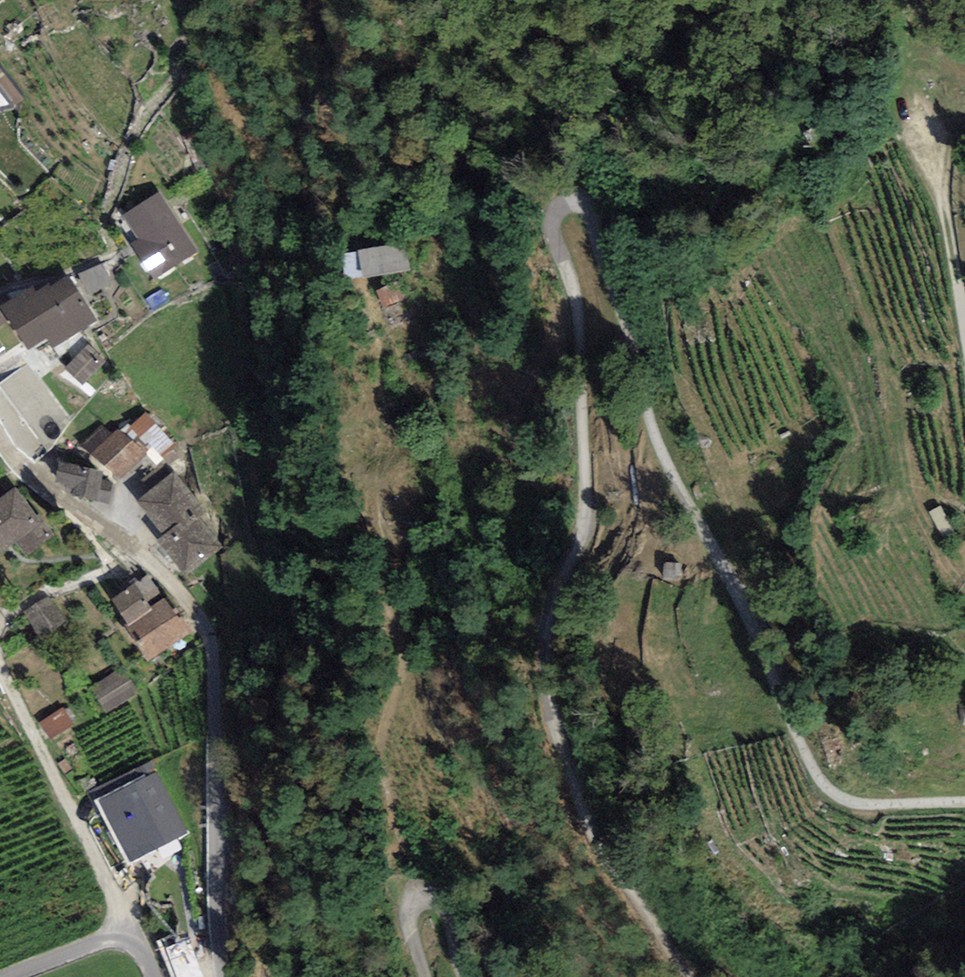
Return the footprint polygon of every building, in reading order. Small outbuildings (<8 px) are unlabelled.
[(0,94),(0,112),(13,109),(0,94)] [(198,252),(158,195),(123,219),(140,243),(132,246),(157,281),(198,252)] [(403,247),(357,256),(362,280),(408,271),(403,247)] [(82,270),(90,289),(113,280),(105,261),(82,270)] [(0,309),(0,311),(28,354),(48,342),(54,352),(98,324),(69,279),(48,292),(47,290),(36,297),(31,289),(0,309)] [(104,364),(88,347),(66,368),(82,385),(104,364)] [(132,424),(161,454),(177,439),(148,409),(132,424)] [(112,436),(100,425),(79,449),(119,485),(147,454),(119,428),(112,436)] [(100,476),(58,468),(54,486),(72,489),(70,499),(95,504),(100,476)] [(205,514),(172,472),(132,504),(163,542),(160,545),(185,577),(222,547),(199,519),(205,514)] [(14,491),(0,502),(0,557),(18,543),(30,558),(56,539),(39,517),(36,520),(14,491)] [(151,614),(131,589),(111,604),(129,628),(123,632),(148,665),(188,634),(165,603),(151,614)] [(70,625),(49,596),(22,616),(43,645),(70,625)] [(138,690),(120,665),(87,689),(105,713),(138,690)] [(72,726),(62,710),(40,723),(50,739),(72,726)] [(187,836),(156,775),(101,803),(132,863),(187,836)]
